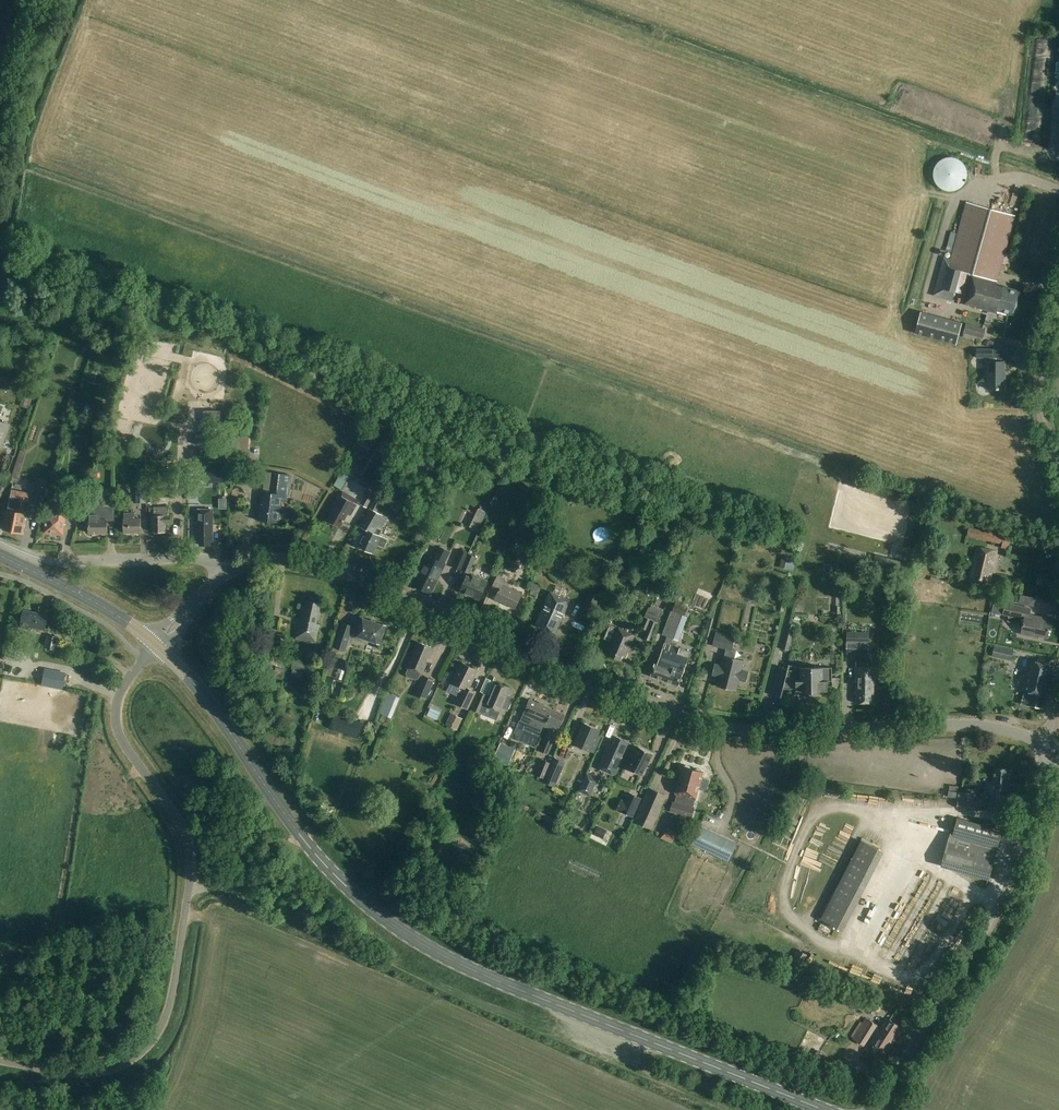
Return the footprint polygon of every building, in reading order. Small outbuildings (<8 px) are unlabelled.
[(941,188),(947,191),(953,191),(959,189),(964,185),(967,179),(968,173),(966,167),(962,162),(957,158),(951,157),(945,158),(939,161),(935,166),(933,172),(934,178),(936,184),(941,188)] [(944,257),(934,296),(952,300),(955,291),(961,271),(967,273),(967,274),(973,276),(965,304),(997,313),(998,309),(1013,313),(1018,293),(996,287),(1002,264),(1005,252),(1014,216),(967,202),(958,234),(954,251),(951,260),(944,257)] [(962,324),(921,313),(915,333),(956,345),(962,324)] [(966,324),(964,332),(983,338),(986,330),(966,324)] [(992,362),(992,350),(976,350),(976,358),(986,358),(987,380),(988,380),(988,389),(1003,389),(1004,362),(992,362)] [(967,368),(971,389),(983,387),(979,365),(967,368)] [(24,394),(20,405),(30,408),(33,397),(24,394)] [(67,409),(63,421),(70,423),(73,411),(67,409)] [(108,422),(99,418),(95,428),(104,431),(108,422)] [(0,448),(8,425),(0,422),(0,448)] [(372,426),(368,433),(381,440),(382,441),(387,434),(372,426)] [(216,434),(205,434),(205,444),(216,444),(216,434)] [(248,464),(249,436),(230,436),(229,464),(248,464)] [(382,441),(376,448),(382,454),(383,453),(388,447),(383,442),(382,441)] [(388,461),(389,460),(393,456),(395,453),(389,447),(388,447),(383,453),(382,454),(381,455),(388,461)] [(201,450),(201,461),(223,460),(222,450),(201,450)] [(378,466),(373,473),(379,476),(379,477),(377,480),(382,483),(384,480),(389,472),(384,469),(379,465),(378,466)] [(227,466),(206,467),(207,477),(206,482),(227,482),(227,466)] [(194,478),(207,477),(206,467),(194,468),(194,478)] [(349,477),(340,471),(333,485),(342,490),(349,477)] [(258,519),(260,520),(278,522),(279,522),(282,502),(282,500),(286,501),(287,501),(289,484),(288,484),(286,484),(287,481),(288,482),(289,482),(290,474),(289,474),(273,472),(272,472),(270,492),(263,491),(262,491),(258,519)] [(325,490),(332,478),(322,472),(315,484),(325,490)] [(368,472),(364,480),(370,483),(374,476),(368,472)] [(387,476),(383,483),(388,486),(393,479),(387,476)] [(374,480),(369,490),(375,493),(376,493),(381,484),(374,480)] [(137,483),(137,503),(146,503),(146,482),(137,483)] [(37,485),(34,502),(44,504),(47,487),(37,485)] [(369,490),(362,504),(368,507),(375,493),(369,490)] [(329,520),(341,527),(350,510),(353,511),(357,505),(354,503),(357,499),(343,491),(340,496),(339,495),(330,511),(333,512),(329,520)] [(379,491),(376,496),(381,500),(384,494),(379,491)] [(18,512),(21,499),(11,497),(8,510),(4,529),(22,533),(26,514),(18,512)] [(374,553),(378,545),(385,548),(388,540),(378,535),(388,517),(377,511),(383,502),(376,498),(359,526),(366,529),(358,546),(374,553)] [(73,500),(71,511),(79,513),(82,502),(73,500)] [(101,507),(101,502),(90,502),(90,534),(108,534),(108,521),(115,521),(115,507),(101,507)] [(67,524),(68,511),(68,505),(54,504),(54,512),(48,512),(46,531),(51,531),(51,535),(58,536),(58,532),(63,533),(64,523),(67,524)] [(166,524),(171,524),(171,515),(169,515),(169,507),(154,507),(154,515),(152,515),(152,532),(166,532),(166,524)] [(197,509),(197,522),(197,540),(200,540),(200,545),(210,545),(210,541),(213,541),(213,509),(197,509)] [(125,533),(141,533),(141,518),(135,518),(135,513),(124,513),(125,533)] [(1002,547),(1008,548),(1011,537),(969,527),(968,536),(1003,544),(1002,547)] [(932,536),(930,546),(937,548),(939,538),(932,536)] [(498,548),(500,554),(505,556),(509,547),(500,543),(498,548)] [(437,579),(447,558),(451,552),(438,546),(433,557),(429,555),(421,571),(422,572),(416,585),(432,593),(438,580),(437,579)] [(994,566),(997,551),(977,547),(972,569),(973,569),(970,580),(989,585),(992,573),(989,573),(991,566),(994,566)] [(460,550),(453,567),(460,570),(467,553),(460,550)] [(468,554),(462,571),(469,573),(475,557),(468,554)] [(788,556),(786,564),(794,566),(796,558),(788,556)] [(904,560),(904,562),(902,569),(911,572),(913,562),(904,560)] [(603,567),(598,579),(607,583),(612,571),(603,567)] [(459,591),(460,592),(479,600),(488,582),(488,580),(472,573),(470,576),(466,575),(459,591)] [(515,608),(521,594),(502,585),(505,580),(497,576),(491,589),(499,592),(496,599),(515,608)] [(556,633),(570,600),(550,591),(536,624),(556,633)] [(678,595),(672,611),(671,611),(670,612),(662,634),(673,639),(678,640),(687,616),(685,615),(688,608),(683,606),(686,598),(678,595)] [(318,624),(322,605),(305,601),(300,621),(304,622),(302,627),(299,627),(297,639),(316,644),(320,625),(318,624)] [(589,620),(594,608),(584,603),(579,615),(589,620)] [(1008,622),(1017,624),(1023,625),(1021,634),(1038,638),(1039,636),(1047,638),(1051,622),(1042,620),(1042,618),(1029,615),(1031,608),(1005,603),(1003,614),(1009,616),(1008,622)] [(648,608),(640,627),(646,630),(643,638),(650,641),(663,609),(651,605),(650,609),(648,608)] [(278,606),(277,658),(290,658),(290,641),(295,641),(295,606),(278,606)] [(20,628),(21,628),(29,629),(30,627),(45,630),(47,616),(48,614),(23,610),(20,628)] [(343,622),(336,641),(347,645),(351,633),(355,634),(354,636),(379,644),(385,626),(360,618),(356,630),(353,629),(354,626),(343,622)] [(610,624),(604,638),(612,642),(607,654),(623,661),(634,636),(634,635),(610,624)] [(76,631),(82,634),(85,629),(79,625),(76,631)] [(847,632),(847,654),(869,654),(869,632),(847,632)] [(746,682),(749,672),(741,670),(744,661),(734,658),(736,651),(732,650),(735,638),(716,633),(713,645),(726,649),(724,656),(722,665),(715,663),(713,672),(720,674),(717,686),(736,691),(739,680),(746,682)] [(47,636),(45,648),(57,650),(59,638),(47,636)] [(420,641),(408,670),(407,670),(406,674),(407,677),(415,680),(418,678),(419,675),(422,676),(434,647),(420,641)] [(679,686),(691,652),(690,652),(665,643),(657,665),(655,664),(650,675),(679,686)] [(385,678),(399,684),(412,651),(397,645),(385,678)] [(995,646),(992,656),(1011,661),(1014,650),(995,646)] [(297,647),(295,656),(308,658),(309,650),(297,647)] [(975,656),(990,656),(990,648),(975,648),(975,656)] [(295,659),(293,669),(305,671),(307,661),(295,659)] [(1047,696),(1054,666),(1029,660),(1022,690),(1025,691),(1021,704),(1043,709),(1046,696),(1047,696)] [(855,666),(854,683),(856,683),(856,703),(874,704),(874,686),(876,686),(876,676),(877,676),(877,666),(872,666),(860,666),(860,661),(856,661),(856,666),(855,666)] [(448,691),(459,696),(456,702),(455,704),(468,710),(476,692),(469,689),(478,670),(462,662),(452,681),(448,691)] [(779,667),(772,695),(781,698),(783,689),(796,689),(796,692),(801,692),(806,692),(806,693),(818,693),(818,692),(828,692),(828,681),(832,681),(832,678),(832,667),(823,668),(823,670),(813,671),(813,670),(810,670),(810,671),(801,671),(801,668),(789,665),(788,669),(779,667)] [(274,667),(272,675),(286,678),(288,669),(274,667)] [(66,672),(45,668),(41,685),(62,689),(66,672)] [(323,680),(326,672),(319,669),(316,678),(323,680)] [(417,696),(426,700),(435,681),(425,677),(417,696)] [(501,711),(502,709),(508,711),(514,697),(508,694),(511,688),(496,682),(490,695),(480,691),(472,709),(480,713),(484,704),(501,711)] [(382,714),(388,716),(391,717),(399,698),(390,694),(382,713),(382,714)] [(374,720),(380,702),(366,697),(360,715),(374,720)] [(544,725),(546,726),(553,709),(530,699),(524,714),(529,716),(523,730),(539,737),(544,725)] [(551,746),(565,714),(553,709),(546,726),(550,728),(544,743),(551,746)] [(330,728),(358,738),(364,722),(335,712),(330,728)] [(455,715),(449,726),(453,728),(457,730),(457,729),(463,719),(455,715)] [(574,744),(580,746),(593,752),(597,743),(595,742),(600,730),(589,725),(583,722),(574,744)] [(607,746),(599,763),(597,767),(615,775),(624,755),(623,755),(628,742),(616,736),(611,748),(607,746)] [(500,743),(493,759),(507,766),(515,750),(500,743)] [(625,767),(641,776),(652,754),(639,747),(634,758),(631,756),(625,767)] [(546,775),(557,780),(565,762),(554,757),(551,763),(546,775)] [(543,760),(537,775),(544,778),(546,775),(551,763),(543,760)] [(670,811),(671,811),(680,813),(681,814),(683,814),(692,817),(694,807),(692,807),(694,800),(696,800),(699,788),(706,791),(707,790),(710,779),(707,779),(702,777),(702,776),(703,772),(702,772),(701,770),(698,769),(696,770),(694,769),(694,771),(693,771),(692,771),(692,769),(691,768),(690,767),(686,766),(685,767),(683,766),(682,766),(674,794),(676,794),(674,801),(672,801),(670,811)] [(485,777),(495,775),(494,769),(484,770),(485,777)] [(1008,795),(1010,770),(994,769),(993,784),(989,783),(987,810),(1010,812),(1012,796),(1008,795)] [(586,772),(578,790),(590,795),(598,777),(586,772)] [(629,793),(621,811),(634,816),(642,799),(629,793)] [(644,799),(634,821),(650,828),(660,806),(644,799)] [(527,812),(529,807),(517,801),(515,805),(527,812)] [(548,822),(551,817),(539,810),(536,815),(548,822)] [(943,860),(990,873),(1002,830),(957,818),(954,828),(952,827),(951,829),(949,836),(943,860)] [(602,838),(606,830),(597,825),(593,833),(602,838)] [(659,835),(672,841),(677,830),(669,826),(659,835)] [(700,826),(692,844),(729,861),(737,843),(700,826)] [(655,848),(660,837),(650,833),(645,844),(655,848)] [(883,852),(863,841),(860,840),(820,918),(843,930),(883,852)] [(770,894),(790,901),(792,894),(772,887),(770,894)] [(876,927),(878,924),(880,925),(886,917),(878,912),(871,923),(876,927)] [(799,950),(789,965),(797,970),(807,954),(799,950)] [(747,958),(743,967),(750,970),(754,961),(747,958)] [(852,991),(848,1001),(852,1003),(855,998),(867,1002),(869,995),(852,991)] [(821,1012),(819,1015),(820,1018),(823,1019),(826,1018),(828,1016),(827,1013),(824,1011),(821,1012)] [(856,1029),(851,1036),(853,1037),(853,1038),(864,1045),(877,1025),(866,1018),(858,1030),(856,1029)] [(882,1024),(869,1043),(871,1044),(886,1054),(894,1041),(893,1040),(895,1037),(896,1038),(902,1029),(903,1028),(889,1019),(888,1020),(885,1019),(882,1024)] [(818,1065),(824,1055),(817,1050),(811,1061),(818,1065)]
